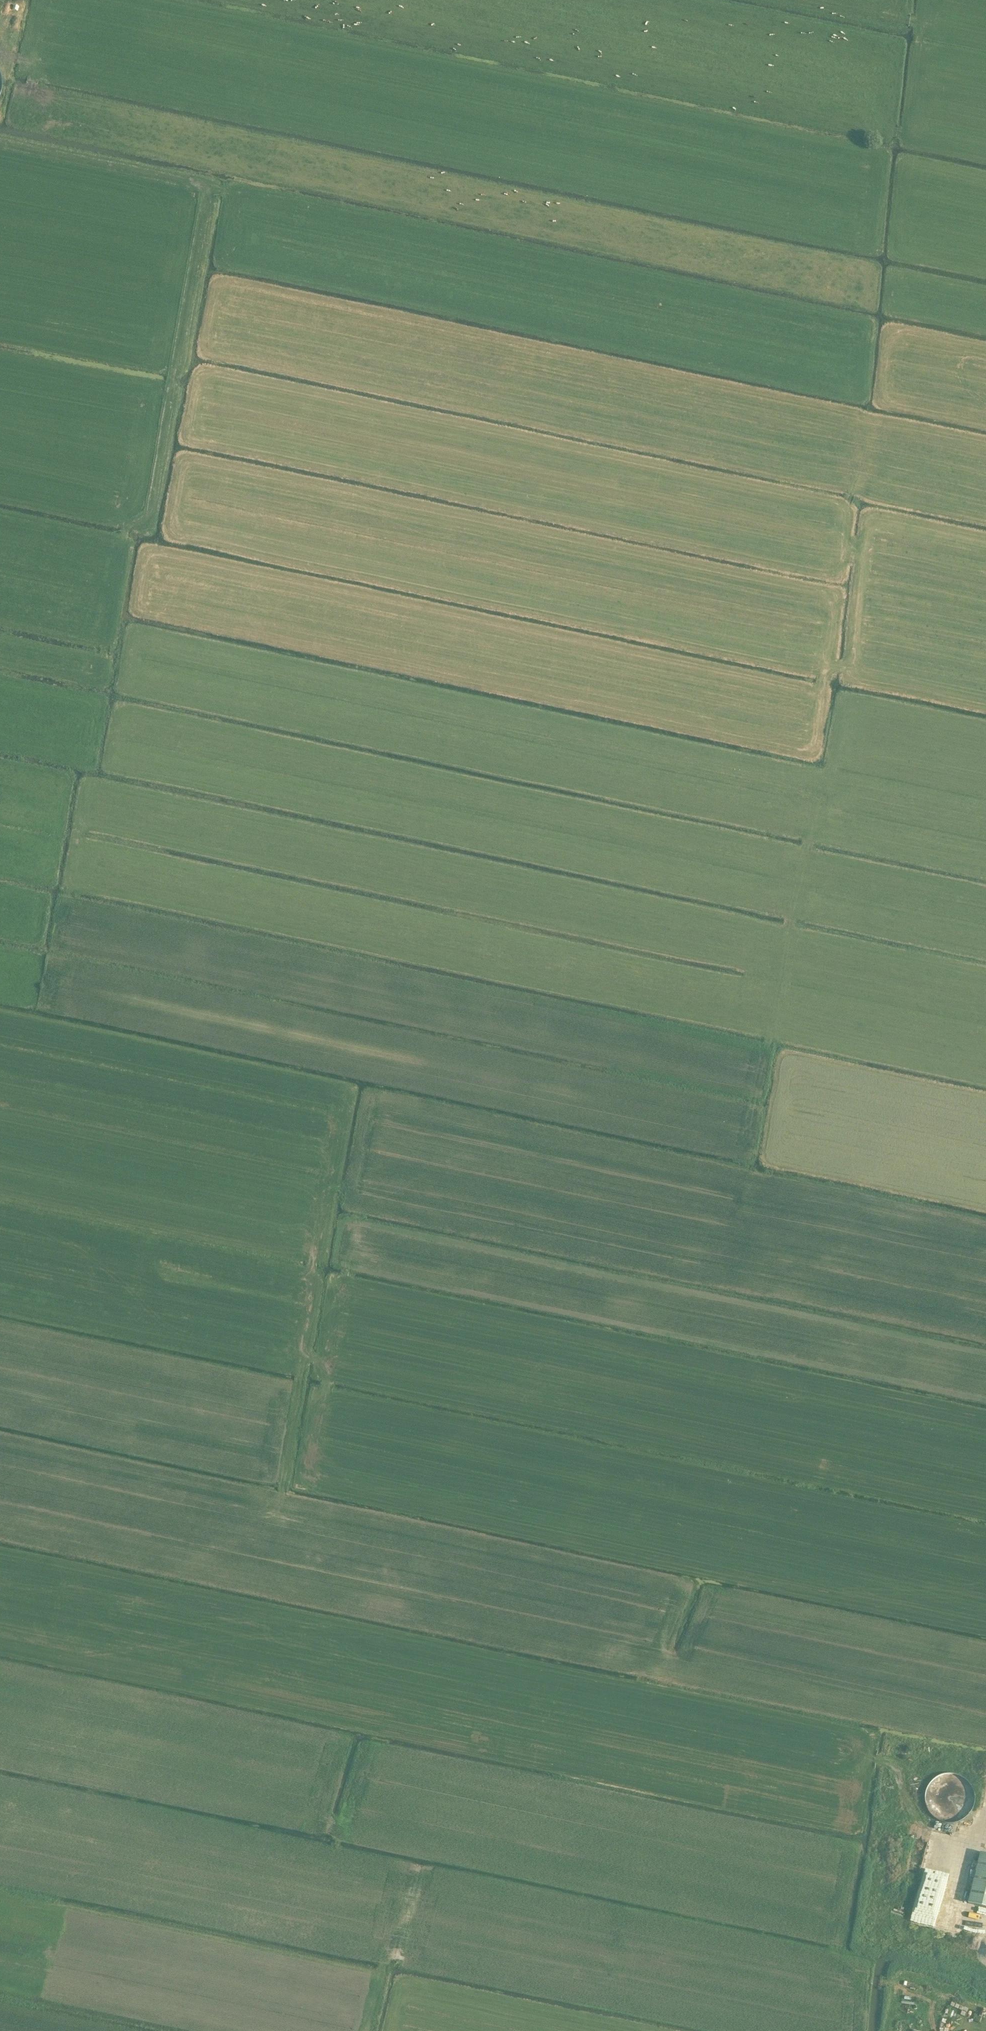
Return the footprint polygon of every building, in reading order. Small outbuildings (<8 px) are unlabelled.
[(954,1820),(953,1817),(978,1808),(963,1769),(929,1781),(945,1823),(954,1820)] [(981,1849),(969,1900),(985,1904),(985,1850),(981,1849)] [(922,1870),(910,1918),(961,1931),(964,1919),(953,1916),(956,1905),(941,1901),(947,1876),(922,1870)]
